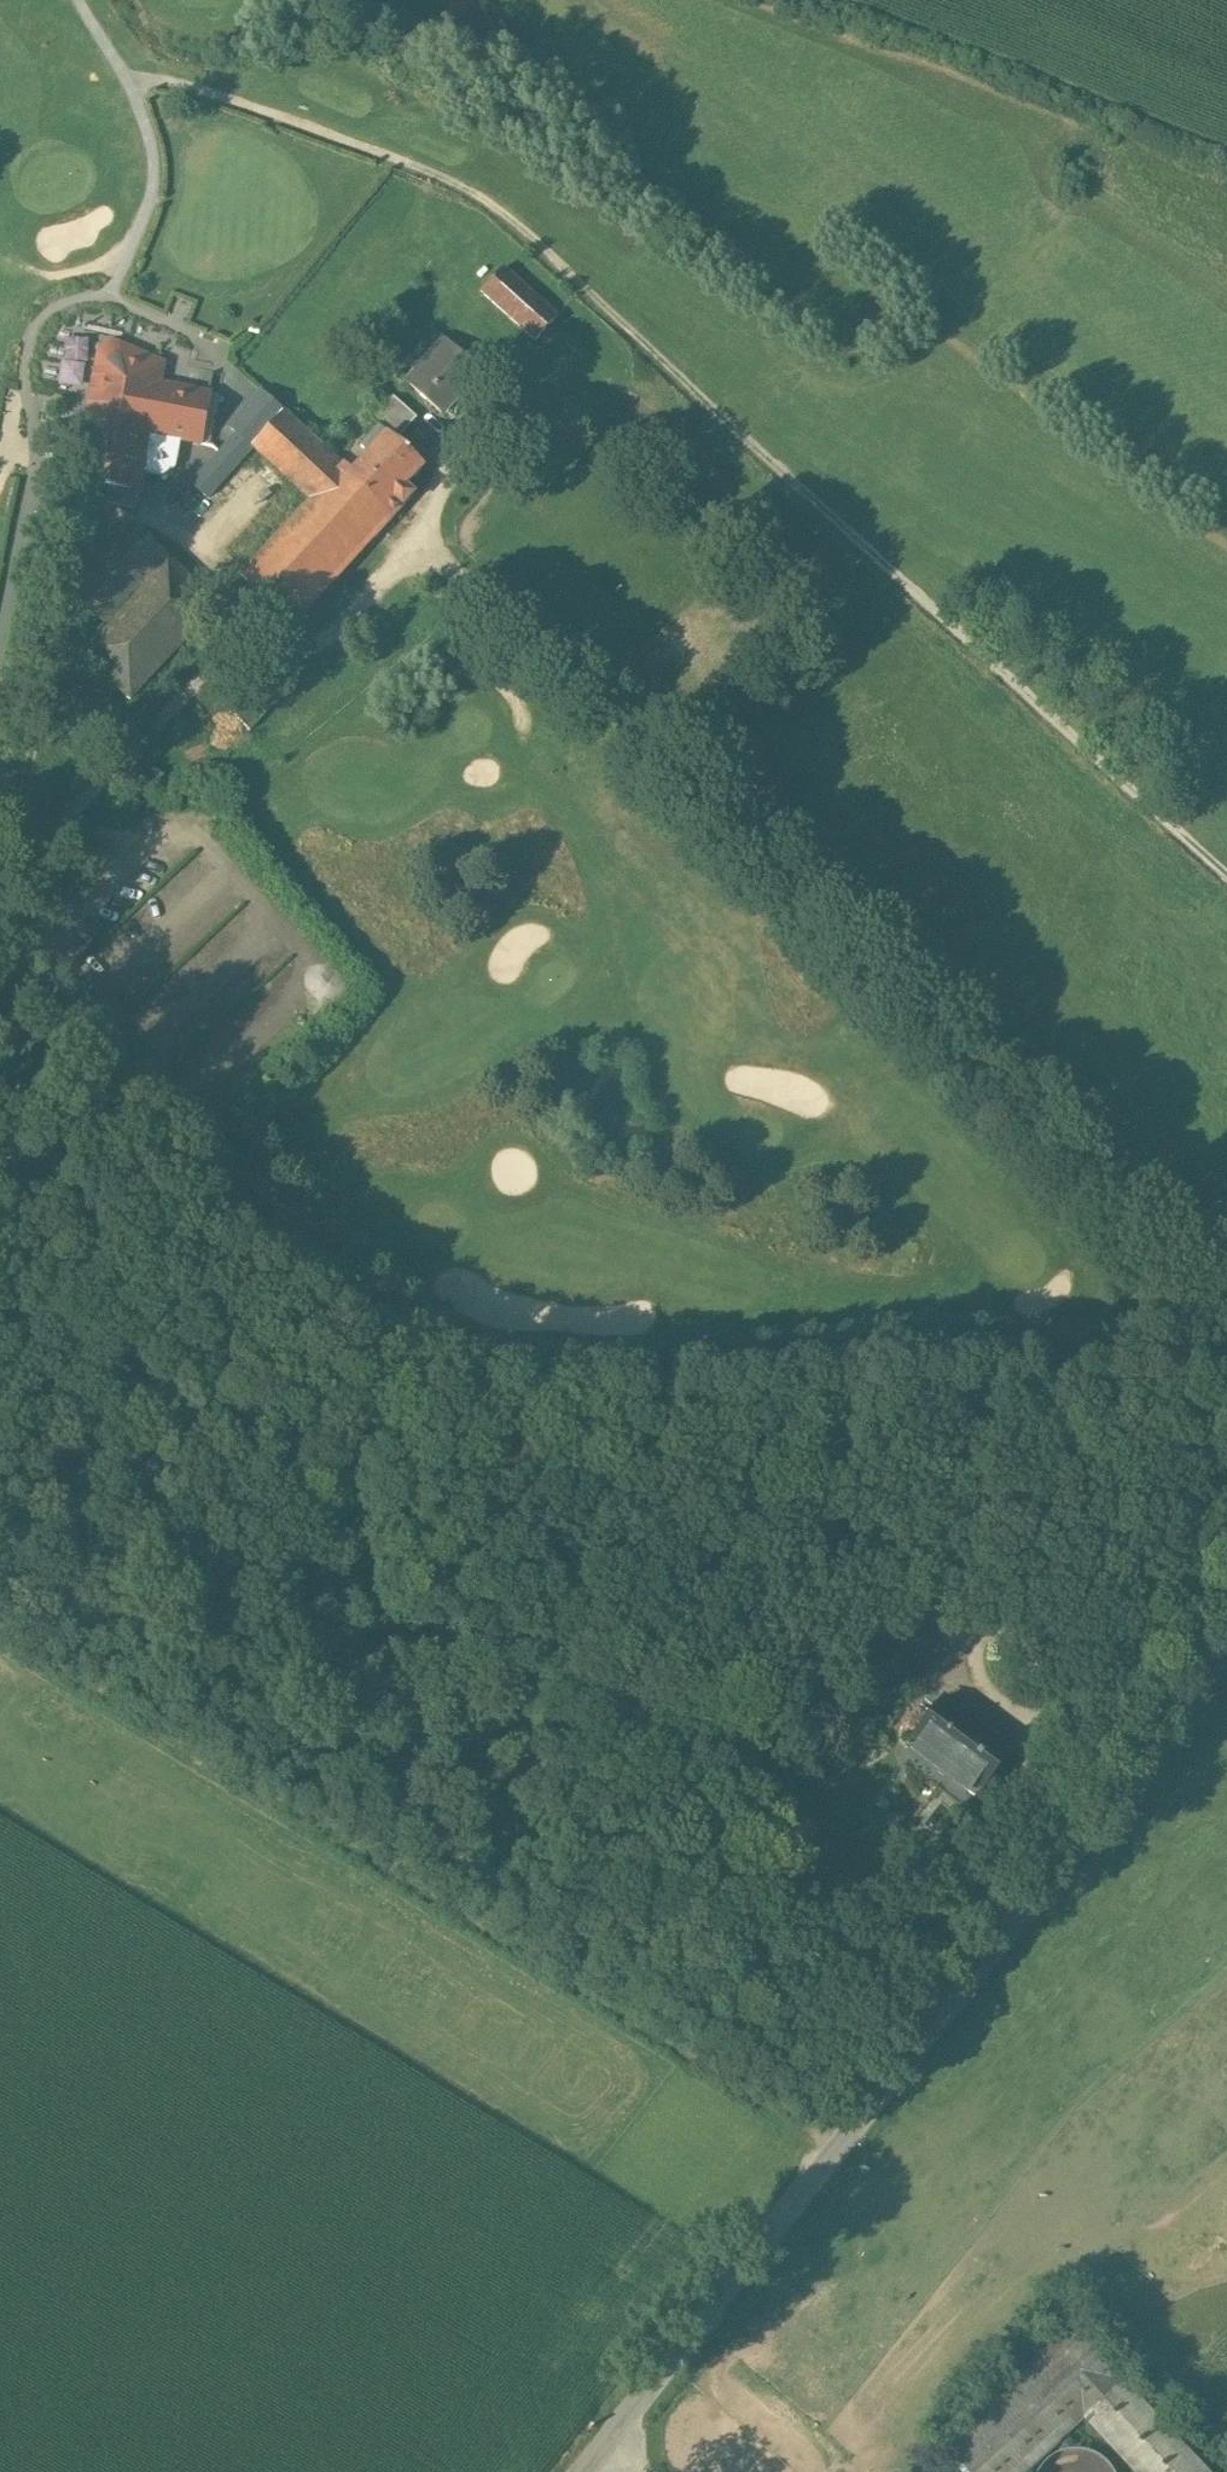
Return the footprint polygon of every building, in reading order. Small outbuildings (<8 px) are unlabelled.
[(561,319),(505,267),(480,294),(536,345),(561,319)] [(481,372),(445,341),(407,385),(442,416),(481,372)] [(130,352),(117,347),(111,347),(106,348),(102,352),(101,356),(100,356),(92,399),(101,400),(87,482),(109,486),(139,492),(140,492),(143,472),(163,476),(175,468),(180,440),(201,444),(211,395),(158,385),(162,365),(130,352)] [(417,418),(394,398),(372,421),(379,427),(396,442),(417,418)] [(293,422),(284,414),(253,447),(311,501),(340,470),(342,468),(293,422)] [(379,427),(361,447),(370,456),(354,474),(344,466),(342,468),(340,470),(392,518),(414,494),(413,493),(412,494),(405,487),(424,467),(396,442),(379,427)] [(204,462),(185,486),(182,484),(166,502),(188,521),(223,483),(204,462)] [(311,501),(241,578),(294,626),(392,518),(340,470),(311,501)] [(139,492),(109,486),(106,502),(136,508),(139,492)] [(139,529),(76,596),(111,629),(174,563),(139,529)] [(111,629),(84,657),(134,705),(224,610),(174,563),(111,629)] [(271,659),(224,710),(254,737),(301,686),(271,659)] [(1012,1749),(948,1699),(917,1738),(953,1768),(980,1789),(1012,1749)] [(953,1768),(937,1789),(964,1810),(980,1789),(953,1768)] [(1072,2326),(944,2444),(970,2471),(1024,2471),(1084,2417),(1122,2381),(1123,2381),(1072,2326)] [(1122,2381),(1084,2417),(1136,2471),(1208,2471),(1123,2381),(1122,2381)] [(1107,2461),(1092,2452),(1076,2449),(1059,2453),(1045,2462),(1039,2471),(1114,2471),(1107,2461)]
